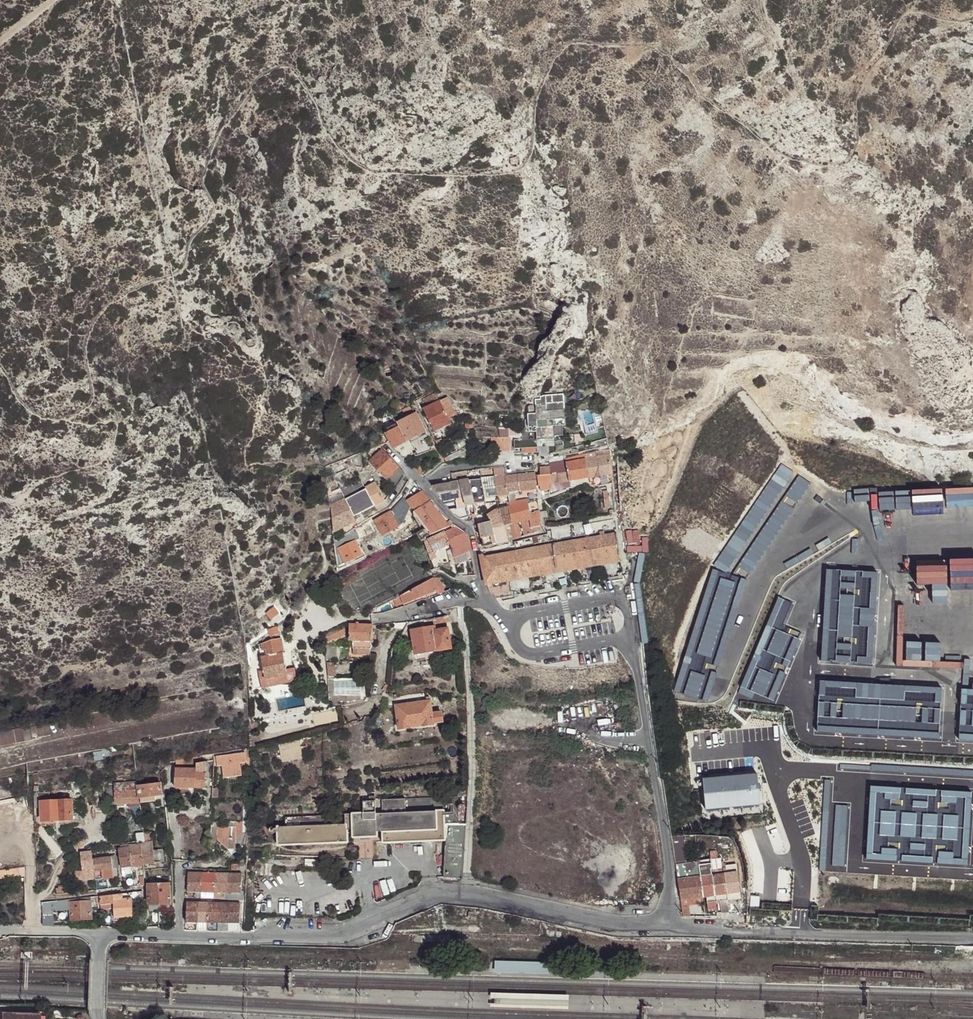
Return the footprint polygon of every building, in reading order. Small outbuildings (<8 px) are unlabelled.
[(511,164),(511,168),(515,169),(520,165),(520,162),(517,161),(515,158),(510,162),(511,164)] [(423,408),(432,426),(435,432),(452,424),(447,414),(454,410),(449,399),(441,402),(436,391),(421,399),(425,407),(423,408)] [(509,437),(509,450),(536,448),(536,441),(554,440),(554,438),(562,438),(562,429),(566,428),(565,395),(541,396),(541,400),(536,400),(536,414),(527,415),(528,435),(509,437)] [(413,411),(411,406),(403,410),(405,415),(413,411)] [(401,421),(397,422),(399,426),(400,425),(408,440),(409,439),(424,431),(415,413),(401,421)] [(400,425),(399,426),(385,433),(390,441),(394,448),(408,440),(400,425)] [(491,452),(510,451),(509,450),(509,437),(500,437),(490,437),(491,452)] [(399,466),(382,449),(371,463),(387,479),(396,470),(399,466)] [(604,475),(612,473),(609,455),(593,457),(595,467),(602,466),(604,475)] [(595,467),(593,457),(584,459),(588,477),(604,475),(602,466),(595,467)] [(413,467),(422,475),(430,466),(422,458),(413,467)] [(569,480),(588,477),(584,459),(565,462),(569,480)] [(569,480),(565,462),(548,465),(549,466),(550,473),(551,483),(553,483),(569,480)] [(488,468),(480,470),(481,477),(485,497),(497,495),(493,476),(492,467),(488,468)] [(370,469),(363,472),(367,479),(363,481),(365,486),(369,484),(368,482),(375,478),(370,469)] [(387,479),(396,485),(402,475),(396,470),(387,479)] [(480,470),(469,472),(470,479),(481,477),(480,470)] [(469,472),(452,475),(454,482),(460,481),(464,497),(465,504),(475,503),(470,479),(469,472)] [(534,472),(517,474),(519,490),(536,488),(534,472)] [(550,483),(551,483),(550,473),(540,474),(537,475),(539,485),(540,485),(550,483)] [(505,474),(493,476),(497,495),(508,493),(508,491),(506,475),(505,474)] [(517,474),(506,475),(508,491),(519,490),(517,474)] [(481,477),(470,479),(475,503),(475,504),(486,502),(485,497),(481,477)] [(570,491),(569,480),(553,483),(551,483),(552,492),(553,494),(570,491)] [(454,482),(433,486),(443,501),(454,499),(464,497),(460,481),(454,482)] [(367,490),(375,506),(385,501),(386,500),(377,483),(366,488),(367,490)] [(417,488),(412,483),(407,492),(412,495),(417,488)] [(552,492),(551,483),(550,483),(540,485),(541,493),(552,492)] [(367,490),(350,498),(359,514),(375,506),(367,490)] [(411,505),(415,512),(430,501),(422,491),(407,501),(411,505)] [(411,505),(407,501),(405,497),(391,513),(399,527),(404,525),(411,505)] [(464,497),(454,499),(456,507),(466,505),(465,504),(464,497)] [(345,499),(331,505),(333,531),(355,520),(346,500),(345,499)] [(420,518),(433,537),(446,530),(449,528),(448,526),(438,513),(430,501),(415,512),(414,512),(415,518),(419,516),(420,518)] [(516,504),(511,505),(508,506),(512,524),(518,522),(522,522),(530,520),(529,512),(526,501),(516,504)] [(508,506),(499,508),(497,509),(499,515),(501,526),(506,525),(509,524),(512,524),(508,506)] [(454,514),(459,519),(476,514),(475,507),(457,511),(454,514)] [(539,510),(529,512),(530,520),(531,527),(540,526),(541,525),(539,510)] [(399,527),(391,513),(375,521),(383,536),(399,527)] [(499,515),(489,518),(490,521),(492,528),(501,526),(499,515)] [(531,527),(530,520),(522,522),(525,535),(532,533),(531,527)] [(494,544),(492,528),(490,521),(478,524),(482,543),(483,546),(494,544)] [(359,526),(355,529),(358,535),(368,529),(364,522),(359,526)] [(513,542),(514,545),(515,549),(615,529),(615,523),(615,522),(547,535),(513,542)] [(510,540),(506,525),(501,526),(492,528),(494,544),(510,540)] [(458,527),(447,534),(450,544),(451,549),(469,542),(465,532),(458,527)] [(521,538),(520,528),(510,530),(513,539),(521,538)] [(342,544),(335,547),(335,551),(340,549),(339,547),(356,541),(357,543),(361,541),(358,535),(355,529),(340,539),(342,544)] [(447,534),(447,533),(429,544),(433,552),(435,551),(450,544),(447,534)] [(619,556),(616,533),(483,557),(488,580),(619,556)] [(418,536),(411,539),(415,547),(421,544),(418,536)] [(340,549),(335,551),(337,563),(341,563),(345,562),(346,563),(363,556),(357,543),(356,541),(339,547),(340,549)] [(469,542),(451,549),(456,566),(462,564),(460,557),(465,555),(466,559),(467,571),(474,570),(469,542)] [(456,566),(451,549),(447,551),(452,567),(456,566)] [(433,552),(429,554),(432,561),(438,559),(435,551),(433,552)] [(620,560),(619,556),(488,580),(489,584),(620,560)] [(783,558),(783,570),(813,569),(813,557),(783,558)] [(620,564),(620,560),(489,584),(489,587),(620,564)] [(341,563),(337,563),(330,572),(342,572),(341,563)] [(436,575),(435,575),(434,576),(400,595),(404,605),(435,593),(436,596),(447,592),(437,576),(436,575)] [(401,606),(397,596),(391,599),(394,608),(401,606)] [(273,611),(267,616),(271,622),(278,617),(273,611)] [(450,623),(449,616),(433,619),(435,628),(412,632),(413,636),(415,644),(417,654),(439,650),(439,651),(453,649),(448,623),(450,623)] [(370,649),(372,624),(358,625),(355,625),(348,625),(337,631),(340,638),(349,637),(349,641),(354,641),(354,649),(370,649)] [(272,640),(275,638),(280,636),(277,631),(269,634),(272,640)] [(340,638),(337,631),(330,634),(334,641),(340,638)] [(334,641),(330,634),(324,637),(325,645),(334,641)] [(402,636),(398,643),(405,646),(408,639),(402,636)] [(267,647),(268,654),(283,651),(281,640),(276,641),(272,642),(273,644),(267,645),(267,647)] [(334,641),(325,645),(326,659),(335,658),(334,641)] [(266,679),(267,681),(288,677),(286,668),(283,651),(268,654),(262,655),(265,671),(266,679)] [(333,663),(326,663),(327,676),(334,676),(333,663)] [(288,677),(267,681),(268,689),(293,684),(295,682),(296,679),(294,666),(286,668),(288,677)] [(854,720),(884,719),(883,678),(853,679),(854,720)] [(253,701),(254,711),(262,711),(261,701),(253,701)] [(432,723),(431,713),(429,701),(426,701),(394,705),(398,729),(432,724),(432,723)] [(322,723),(339,720),(338,711),(320,714),(322,723)] [(440,712),(431,713),(432,723),(442,722),(440,712)] [(25,741),(22,726),(14,728),(17,742),(25,741)] [(14,728),(0,731),(0,746),(17,742),(14,728)] [(221,777),(239,775),(238,763),(244,762),(242,752),(214,757),(215,766),(219,765),(221,777)] [(201,756),(175,760),(176,766),(196,763),(202,762),(201,756)] [(196,769),(205,770),(205,762),(202,762),(196,763),(196,769)] [(204,787),(205,770),(196,769),(175,769),(174,786),(204,787)] [(775,775),(719,778),(721,810),(777,806),(775,775)] [(718,779),(708,780),(711,810),(720,809),(718,779)] [(137,782),(114,784),(115,799),(138,798),(137,784),(137,782)] [(159,782),(137,784),(138,798),(140,798),(155,796),(161,795),(159,782)] [(463,878),(466,823),(459,823),(458,797),(363,801),(363,814),(351,814),(351,816),(345,816),(345,824),(342,824),(342,818),(337,818),(337,815),(285,817),(286,826),(274,827),(272,828),(270,831),(272,833),(277,832),(277,844),(278,846),(280,847),(349,842),(349,830),(352,830),(353,838),(354,839),(379,838),(379,833),(382,832),(382,843),(384,844),(446,841),(445,877),(463,878)] [(42,819),(34,819),(35,826),(73,825),(72,801),(41,802),(42,819)] [(84,801),(72,801),(73,825),(85,825),(84,801)] [(146,820),(140,820),(142,843),(150,842),(149,833),(147,833),(146,820)] [(219,823),(210,823),(210,836),(216,837),(216,838),(226,848),(234,848),(235,839),(241,834),(242,824),(228,824),(228,828),(219,828),(219,823)] [(678,837),(680,863),(690,862),(689,836),(678,837)] [(142,843),(141,843),(141,845),(144,864),(164,862),(163,849),(151,851),(150,842),(142,843)] [(130,847),(132,866),(144,864),(141,845),(130,847)] [(121,867),(132,866),(130,847),(129,847),(129,848),(118,849),(121,867)] [(718,850),(711,851),(712,859),(719,858),(718,850)] [(94,870),(93,860),(92,851),(80,853),(82,867),(83,872),(94,870)] [(776,876),(782,876),(782,859),(779,859),(779,853),(763,854),(763,861),(761,861),(762,884),(776,883),(776,876)] [(94,870),(94,871),(113,868),(113,865),(112,858),(111,857),(93,860),(94,870)] [(711,859),(700,861),(701,871),(712,869),(711,859)] [(722,859),(712,860),(713,869),(723,868),(722,859)] [(699,874),(697,861),(677,864),(679,877),(699,874)] [(260,874),(272,874),(272,864),(260,864),(260,874)] [(82,867),(74,868),(76,881),(84,880),(83,872),(82,867)] [(96,878),(96,880),(118,878),(117,868),(113,868),(94,871),(96,878)] [(94,870),(83,872),(84,880),(96,878),(94,871),(94,870)] [(201,891),(202,873),(187,872),(187,891),(201,891)] [(242,874),(202,873),(201,891),(242,892),(242,874)] [(727,894),(740,892),(738,873),(733,873),(725,875),(727,894)] [(716,895),(727,894),(725,875),(713,876),(716,895)] [(703,897),(716,895),(713,876),(701,877),(703,897)] [(681,899),(703,897),(701,877),(695,877),(679,879),(679,885),(681,899)] [(149,904),(170,903),(169,884),(164,884),(149,885),(148,885),(149,904)] [(142,891),(132,892),(133,903),(142,903),(142,891)] [(242,892),(201,891),(187,891),(187,897),(242,899),(242,892)] [(132,892),(113,895),(113,903),(114,907),(114,916),(133,916),(133,903),(132,892)] [(721,903),(728,902),(727,894),(716,895),(716,900),(716,903),(721,903)] [(98,904),(99,909),(114,907),(113,903),(113,895),(103,896),(97,897),(98,904)] [(688,907),(703,905),(703,897),(681,899),(682,905),(688,905),(688,907)] [(41,902),(42,916),(53,915),(52,901),(41,902)] [(90,901),(71,902),(71,919),(91,919),(90,901)] [(186,921),(197,922),(197,902),(186,902),(186,921)] [(197,922),(208,922),(208,903),(197,902),(197,922)] [(170,912),(170,903),(149,904),(149,913),(170,912)] [(208,922),(218,922),(219,903),(208,903),(208,922)] [(218,922),(229,922),(229,903),(219,903),(218,922)] [(229,903),(229,922),(241,923),(241,903),(229,903)] [(196,930),(208,931),(208,922),(197,922),(196,930)] [(494,972),(526,973),(526,963),(494,963),(494,972)] [(526,963),(526,973),(548,974),(549,964),(526,963)] [(545,1010),(546,995),(532,995),(531,1009),(545,1010)]
